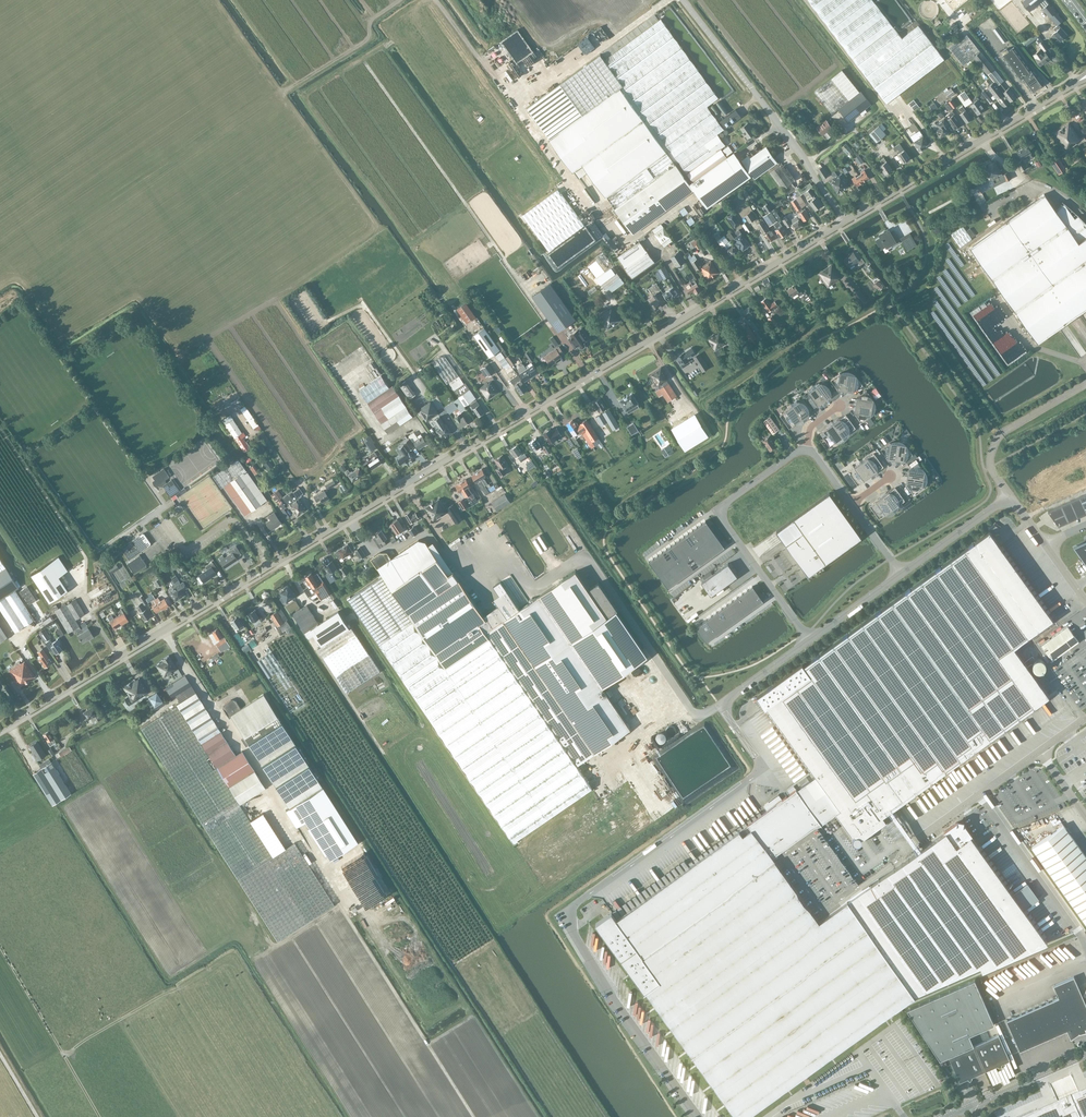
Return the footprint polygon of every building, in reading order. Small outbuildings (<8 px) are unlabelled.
[(481,43),(527,107),(600,54),(604,59),(659,16),(647,0),(539,0),(481,43)] [(944,59),(918,26),(902,39),(872,0),(807,0),(887,103),(944,59)] [(1055,13),(1048,4),(1049,3),(1046,0),(1025,0),(1022,2),(1030,11),(1039,4),(1049,17),(1055,13)] [(1053,19),(1058,25),(1063,21),(1058,15),(1053,19)] [(604,59),(601,61),(620,88),(667,152),(675,164),(684,175),(721,149),(713,137),(724,129),(707,107),(718,98),(660,18),(604,59)] [(1067,35),(1058,25),(1054,29),(1056,31),(1054,33),(1052,35),(1052,37),(1055,40),(1056,40),(1058,38),(1060,41),(1067,35)] [(973,57),(980,51),(967,34),(950,48),(963,65),(973,57)] [(1044,51),(1048,48),(1043,41),(1039,44),(1044,51)] [(1007,48),(1000,54),(1002,56),(1001,56),(1019,80),(1019,79),(1021,78),(1032,93),(1044,84),(1029,63),(1027,64),(1014,47),(1009,51),(1007,48)] [(1040,50),(1033,54),(1036,58),(1035,58),(1040,65),(1050,59),(1045,52),(1042,54),(1040,50)] [(987,74),(994,68),(980,51),(973,57),(987,74)] [(600,54),(527,107),(550,139),(558,151),(560,153),(561,154),(560,154),(561,157),(562,156),(563,157),(562,157),(564,159),(573,171),(573,170),(577,176),(587,169),(607,196),(667,152),(620,88),(601,61),(604,59),(600,54)] [(997,85),(1000,83),(1004,80),(994,68),(987,74),(994,82),(997,85)] [(832,114),(838,109),(860,92),(842,70),(814,92),(832,114)] [(997,86),(997,85),(994,82),(987,87),(997,99),(1003,107),(1010,102),(1009,102),(1002,93),(997,86)] [(1000,83),(997,85),(997,86),(1002,93),(1009,102),(1016,96),(1009,87),(1006,90),(1000,83)] [(945,92),(949,98),(955,93),(951,87),(945,92)] [(965,90),(964,91),(957,95),(965,107),(970,104),(977,115),(984,110),(979,102),(980,100),(978,97),(976,97),(974,98),(974,100),(973,101),(965,90)] [(860,92),(838,109),(849,122),(871,104),(861,91),(860,92)] [(907,104),(912,110),(918,106),(913,100),(907,104)] [(966,123),(971,119),(966,111),(962,106),(959,108),(963,114),(961,115),(966,123)] [(730,113),(720,121),(725,128),(741,116),(736,109),(730,113)] [(946,116),(948,119),(955,129),(961,125),(954,115),(955,114),(952,111),(946,116)] [(935,123),(932,125),(935,130),(940,137),(949,132),(945,126),(948,124),(944,118),(939,122),(936,124),(935,123)] [(826,120),(817,127),(823,134),(824,134),(828,139),(830,137),(835,133),(831,128),(831,127),(826,120)] [(752,135),(754,133),(750,127),(751,127),(748,123),(741,128),(747,137),(745,138),(748,142),(754,138),(752,135)] [(1061,128),(1073,146),(1077,144),(1076,142),(1080,139),(1069,123),(1061,128)] [(879,126),(872,131),(879,140),(886,134),(879,126)] [(1066,151),(1073,146),(1061,128),(1054,133),(1064,148),(1062,149),(1064,151),(1065,150),(1066,151)] [(920,138),(914,142),(920,151),(924,148),(926,146),(926,145),(928,144),(922,134),(919,136),(920,138)] [(854,154),(846,143),(841,148),(850,158),(854,154)] [(903,162),(910,158),(904,150),(900,143),(893,148),(895,151),(898,149),(900,152),(897,154),(903,162)] [(728,145),(723,149),(727,155),(732,151),(728,145)] [(766,146),(743,163),(753,176),(754,179),(756,177),(768,169),(777,163),(777,162),(766,146)] [(1029,159),(1032,157),(1030,153),(1031,152),(1027,146),(1017,152),(1021,158),(1026,155),(1029,159)] [(721,149),(684,175),(690,185),(728,158),(721,149)] [(667,152),(607,196),(615,208),(675,164),(667,152)] [(855,158),(860,165),(864,162),(859,155),(855,158)] [(1059,174),(1066,169),(1058,157),(1051,162),(1059,174)] [(880,165),(883,170),(881,171),(884,176),(888,174),(887,173),(888,171),(889,172),(891,170),(892,169),(886,161),(884,158),(880,160),(882,163),(880,165)] [(1011,179),(1008,172),(1004,174),(1002,169),(1001,170),(996,161),(992,163),(991,162),(981,167),(986,178),(976,182),(982,193),(1005,181),(1006,181),(1011,179)] [(1017,164),(1021,171),(1026,168),(1022,161),(1017,164)] [(779,166),(777,163),(768,169),(770,172),(782,190),(786,195),(796,189),(795,187),(792,183),(780,165),(779,166)] [(675,164),(615,208),(634,233),(653,219),(694,190),(690,185),(684,175),(675,164)] [(823,179),(828,176),(822,167),(817,170),(823,179)] [(861,173),(859,175),(863,182),(869,178),(864,170),(860,172),(861,173)] [(835,178),(843,190),(849,186),(846,182),(847,182),(842,174),(837,176),(834,171),(832,173),(835,178)] [(863,182),(859,175),(856,177),(855,176),(852,178),(857,186),(863,182)] [(838,194),(843,190),(835,178),(833,179),(834,180),(830,183),(838,194)] [(815,195),(810,188),(806,191),(811,197),(808,200),(815,210),(821,205),(818,202),(820,200),(817,196),(815,198),(814,196),(815,195)] [(549,251),(584,225),(558,189),(522,215),(549,251)] [(746,191),(742,194),(747,202),(752,199),(746,191)] [(1062,205),(1055,210),(1044,194),(969,247),(1038,344),(1085,309),(1085,223),(1083,220),(1080,217),(1079,216),(1073,220),(1062,205)] [(803,221),(809,217),(807,213),(805,208),(803,210),(801,208),(806,205),(800,195),(791,201),(803,221)] [(695,201),(700,212),(704,210),(698,199),(695,201)] [(692,203),(686,207),(693,217),(698,213),(692,203)] [(684,207),(679,211),(683,216),(688,212),(684,207)] [(750,223),(755,219),(750,212),(748,209),(743,212),(745,215),(750,223)] [(780,237),(787,233),(779,222),(782,220),(774,209),(763,216),(769,226),(774,223),(777,228),(775,230),(780,237)] [(740,224),(733,214),(728,217),(735,227),(740,224)] [(797,216),(790,220),(787,215),(781,218),(787,227),(791,225),(795,230),(803,225),(799,219),(797,216)] [(691,217),(686,220),(690,226),(695,222),(691,217)] [(755,221),(763,233),(769,230),(763,220),(760,221),(758,219),(755,221)] [(971,240),(962,227),(951,234),(960,247),(971,240)] [(654,234),(661,243),(670,237),(663,228),(654,234)] [(769,230),(763,233),(769,242),(774,239),(776,237),(772,230),(770,231),(769,230)] [(884,232),(880,234),(881,235),(880,235),(882,239),(878,242),(881,247),(886,245),(887,246),(895,242),(896,245),(900,242),(896,234),(892,236),(888,230),(884,233),(884,232)] [(748,245),(749,244),(741,233),(735,238),(738,242),(737,243),(739,246),(741,246),(743,249),(744,248),(745,249),(749,246),(748,245)] [(909,233),(905,236),(911,247),(916,245),(909,233)] [(731,257),(739,251),(733,244),(732,245),(730,241),(729,241),(724,235),(717,240),(722,247),(724,245),(727,249),(726,249),(731,257)] [(618,256),(623,264),(632,277),(654,262),(645,248),(639,241),(618,256)] [(603,252),(586,264),(596,278),(605,290),(611,286),(621,278),(612,266),(603,273),(613,265),(603,252)] [(679,252),(671,257),(671,258),(672,257),(677,266),(677,267),(685,261),(679,252)] [(861,265),(865,262),(861,256),(858,258),(853,252),(849,255),(850,256),(844,260),(849,267),(858,261),(861,265)] [(699,268),(705,276),(706,275),(708,279),(719,272),(711,260),(702,266),(697,259),(691,262),(696,270),(699,268)] [(838,279),(842,277),(833,264),(818,274),(828,288),(838,280),(838,279)] [(658,270),(663,279),(670,276),(665,266),(658,270)] [(521,274),(525,280),(529,277),(525,271),(521,274)] [(762,281),(766,287),(767,288),(772,285),(768,277),(762,281)] [(624,282),(621,278),(611,286),(613,290),(624,282)] [(684,286),(688,292),(689,294),(694,291),(695,294),(701,290),(694,279),(684,286)] [(648,288),(651,292),(653,295),(648,299),(656,311),(660,308),(662,310),(668,306),(660,295),(658,292),(661,290),(656,283),(648,288)] [(787,290),(789,292),(789,293),(789,294),(790,296),(791,295),(792,297),(797,293),(799,296),(803,293),(800,289),(799,290),(795,284),(787,290)] [(595,286),(588,291),(590,295),(597,290),(595,286)] [(674,287),(665,292),(663,294),(668,301),(671,299),(671,300),(679,295),(674,287)] [(860,289),(853,294),(860,304),(867,299),(860,289)] [(576,319),(557,293),(539,305),(558,332),(576,319)] [(808,303),(811,301),(808,296),(808,297),(805,293),(802,295),(805,298),(805,299),(808,303)] [(775,302),(770,305),(766,298),(762,301),(769,312),(773,309),(778,306),(775,302)] [(467,323),(476,317),(466,302),(457,309),(467,323)] [(751,317),(756,314),(750,306),(742,312),(749,322),(751,320),(751,319),(752,318),(751,317)] [(979,320),(989,335),(1011,320),(1002,306),(997,310),(995,307),(987,312),(979,317),(981,319),(979,320)] [(607,329),(621,320),(612,307),(608,310),(608,309),(598,316),(607,329)] [(777,323),(776,321),(772,316),(766,320),(768,323),(770,322),(773,326),(777,323)] [(751,343),(757,338),(749,326),(742,330),(751,343)] [(484,328),(473,335),(489,357),(494,354),(500,350),(495,343),(484,328)] [(572,337),(569,339),(575,348),(578,346),(579,347),(580,348),(582,348),(584,347),(585,345),(584,343),(586,342),(585,341),(589,339),(581,328),(578,331),(578,330),(570,335),(572,337)] [(719,348),(726,344),(723,340),(725,339),(720,330),(707,338),(715,350),(714,351),(718,357),(723,354),(719,348)] [(498,341),(495,343),(500,350),(501,351),(504,349),(498,341)] [(561,355),(564,353),(559,347),(556,349),(556,348),(544,356),(551,366),(555,363),(554,361),(561,356),(561,355)] [(692,347),(676,358),(681,365),(690,359),(689,358),(696,354),(692,347)] [(525,354),(531,362),(534,360),(528,351),(525,354)] [(508,376),(515,371),(501,352),(494,357),(508,376)] [(516,362),(510,354),(506,358),(511,365),(516,362)] [(708,368),(704,361),(699,354),(694,357),(702,372),(708,368)] [(447,384),(449,382),(458,376),(445,357),(441,356),(432,362),(447,384)] [(525,367),(522,362),(519,364),(518,365),(521,368),(518,370),(525,380),(531,376),(525,367)] [(489,364),(483,368),(489,376),(494,372),(489,364)] [(528,365),(525,367),(531,376),(538,372),(533,364),(529,367),(528,365)] [(668,402),(677,396),(667,380),(668,380),(666,377),(666,376),(661,367),(656,370),(653,371),(654,372),(649,375),(657,387),(658,387),(668,402)] [(837,389),(845,391),(848,374),(840,373),(831,380),(837,389)] [(848,374),(845,391),(853,392),(863,385),(856,376),(848,374)] [(521,394),(527,390),(521,380),(522,380),(518,375),(510,380),(521,394)] [(368,402),(390,388),(381,376),(360,390),(368,402)] [(454,390),(459,397),(464,406),(476,398),(465,383),(464,383),(459,376),(458,376),(449,382),(454,390)] [(409,399),(414,395),(404,381),(399,385),(409,399)] [(488,400),(499,392),(491,381),(488,384),(487,383),(480,388),(488,400)] [(815,388),(824,401),(831,396),(821,383),(815,388)] [(393,386),(390,388),(368,402),(388,433),(401,424),(413,416),(393,386)] [(506,405),(518,405),(518,397),(515,397),(515,393),(507,393),(507,388),(503,388),(503,390),(501,391),(501,395),(506,394),(506,405)] [(818,406),(824,401),(815,388),(808,392),(812,398),(809,400),(812,404),(814,408),(817,405),(818,406)] [(857,397),(856,405),(872,408),(873,400),(866,390),(857,397)] [(632,393),(619,400),(626,410),(638,403),(632,393)] [(459,397),(445,407),(450,414),(458,408),(461,412),(466,409),(464,406),(459,397)] [(600,413),(607,408),(601,398),(594,403),(600,413)] [(793,406),(802,419),(813,412),(804,399),(800,402),(799,401),(793,406)] [(473,409),(478,416),(484,413),(479,405),(480,405),(476,400),(470,404),(473,409)] [(422,407),(422,408),(419,410),(426,421),(439,413),(431,401),(422,407)] [(872,408),(856,405),(854,413),(861,422),(871,416),(872,408)] [(789,429),(802,419),(793,406),(780,415),(789,429)] [(613,430),(619,426),(609,409),(596,417),(601,426),(608,422),(613,430)] [(698,414),(675,428),(687,446),(710,431),(698,414)] [(460,427),(468,422),(463,416),(461,418),(458,415),(455,417),(457,420),(456,421),(460,427)] [(833,424),(843,437),(856,428),(846,415),(833,424)] [(442,439),(451,432),(446,424),(445,424),(440,416),(434,420),(439,428),(436,430),(442,439)] [(773,434),(774,433),(779,429),(770,416),(763,420),(773,434)] [(233,419),(226,424),(243,451),(249,447),(240,433),(241,433),(233,419)] [(572,420),(566,424),(569,428),(568,429),(572,435),(573,434),(575,436),(571,438),(575,444),(578,442),(575,439),(586,432),(592,442),(599,437),(590,424),(582,429),(581,428),(580,427),(579,428),(578,428),(572,420)] [(633,423),(627,427),(632,434),(638,430),(633,423)] [(830,446),(843,437),(833,424),(820,433),(830,446)] [(557,439),(556,438),(561,435),(557,428),(552,431),(550,429),(549,430),(547,430),(545,431),(545,432),(543,434),(550,444),(557,439)] [(422,436),(414,441),(419,449),(427,443),(424,439),(425,439),(424,438),(422,436)] [(763,441),(770,451),(777,446),(769,436),(763,441)] [(539,452),(542,450),(540,446),(541,446),(536,438),(529,443),(534,451),(537,448),(539,452)] [(404,444),(399,448),(403,453),(396,458),(401,465),(405,462),(406,463),(409,461),(408,460),(413,457),(408,450),(410,449),(410,450),(414,447),(409,439),(404,442),(407,445),(405,446),(404,444)] [(371,451),(377,447),(373,442),(367,446),(371,451)] [(545,443),(542,445),(548,455),(551,453),(545,443)] [(895,460),(898,444),(890,443),(881,449),(887,459),(895,460)] [(906,445),(898,444),(895,460),(904,461),(913,455),(906,445)] [(525,473),(534,467),(524,452),(522,453),(517,446),(510,450),(515,458),(517,456),(522,464),(520,465),(525,473)] [(380,465),(382,463),(375,452),(370,454),(373,459),(368,462),(373,468),(379,464),(380,465)] [(874,453),(861,462),(871,476),(883,467),(874,453)] [(497,470),(501,476),(506,473),(503,468),(508,465),(502,456),(495,460),(500,468),(497,470)] [(221,488),(224,486),(245,470),(237,458),(213,476),(221,488)] [(871,476),(861,462),(848,472),(858,485),(871,476)] [(909,469),(907,477),(924,479),(925,471),(918,462),(909,469)] [(347,470),(343,464),(339,467),(343,472),(344,472),(347,476),(348,475),(348,476),(352,482),(363,475),(359,467),(352,472),(352,471),(350,472),(348,469),(347,470)] [(152,480),(153,482),(154,484),(154,485),(156,486),(156,487),(165,480),(165,479),(169,476),(164,468),(152,476),(154,479),(152,480)] [(477,472),(485,485),(488,483),(485,478),(484,479),(483,478),(487,475),(482,469),(477,472)] [(255,484),(245,470),(224,486),(245,515),(261,504),(249,488),(255,484)] [(490,492),(486,486),(485,485),(477,472),(472,475),(476,482),(482,490),(486,495),(487,494),(490,492)] [(924,479),(907,477),(906,485),(913,494),(922,487),(924,479)] [(466,479),(461,482),(469,495),(472,499),(475,497),(469,487),(471,486),(466,479)] [(179,490),(171,480),(163,485),(166,489),(165,490),(167,492),(171,497),(179,491),(179,490)] [(327,489),(336,484),(333,480),(325,485),(327,489)] [(469,495),(461,482),(456,485),(460,492),(462,491),(466,497),(464,498),(469,506),(469,507),(475,504),(472,499),(469,495)] [(486,486),(490,492),(499,487),(496,482),(493,484),(494,485),(491,487),(489,484),(486,486)] [(895,487),(882,497),(892,510),(905,501),(895,487)] [(291,491),(288,493),(294,502),(302,513),(308,509),(300,497),(301,496),(301,495),(303,493),(299,488),(292,492),(291,491)] [(278,490),(271,495),(281,510),(289,504),(292,507),(290,508),(294,514),(296,517),(302,513),(294,502),(288,493),(283,497),(278,491),(278,490)] [(322,502),(329,498),(324,490),(317,494),(318,494),(314,497),(317,501),(320,499),(322,502)] [(783,540),(808,575),(861,537),(829,493),(776,531),(783,540)] [(505,494),(492,502),(497,511),(510,503),(505,494)] [(892,510),(882,497),(870,506),(879,519),(892,510)] [(1070,501),(1078,517),(1085,513),(1085,511),(1079,497),(1070,501)] [(464,498),(458,501),(463,509),(469,506),(464,498)] [(445,509),(439,499),(433,502),(430,504),(425,508),(433,521),(447,512),(447,511),(448,511),(456,523),(462,519),(453,504),(446,508),(446,509),(445,509)] [(1069,521),(1078,517),(1070,501),(1061,505),(1065,513),(1069,521)] [(1048,511),(1053,518),(1065,513),(1061,505),(1048,511)] [(410,523),(419,518),(415,512),(412,514),(411,511),(405,515),(410,523)] [(271,529),(281,522),(274,512),(268,516),(270,519),(266,522),(271,529)] [(1058,526),(1069,521),(1065,513),(1053,518),(1058,526)] [(404,533),(409,530),(405,524),(402,525),(398,519),(390,524),(397,534),(402,530),(404,533)] [(706,520),(649,561),(668,588),(725,547),(706,520)] [(439,533),(445,530),(440,521),(434,524),(439,533)] [(414,536),(418,533),(414,526),(409,530),(414,536)] [(382,530),(381,530),(380,530),(378,531),(378,532),(376,534),(377,536),(374,538),(380,548),(386,543),(384,540),(387,538),(382,530)] [(596,924),(644,991),(645,990),(727,1103),(737,1116),(744,1116),(914,995),(915,995),(936,985),(976,968),(980,966),(981,968),(982,971),(1047,942),(1046,940),(1044,937),(1047,935),(1044,932),(1042,934),(1040,932),(1043,930),(1041,927),(1038,929),(1037,928),(1038,927),(1040,925),(1037,922),(1035,924),(1033,923),(1036,921),(1034,917),(1031,919),(1030,918),(1033,916),(1030,913),(1028,915),(1026,913),(1029,911),(1027,908),(1039,899),(1028,883),(1012,894),(978,846),(975,842),(972,838),(972,837),(971,836),(972,835),(964,823),(964,821),(962,820),(957,820),(957,822),(945,831),(946,832),(937,838),(921,850),(917,853),(863,891),(862,890),(859,886),(851,875),(841,861),(824,838),(816,827),(836,812),(852,835),(853,834),(854,835),(854,836),(853,837),(853,838),(853,839),(853,840),(853,841),(854,842),(855,843),(856,844),(857,844),(858,844),(860,843),(861,842),(861,841),(862,840),(862,839),(862,838),(861,837),(863,835),(864,837),(886,820),(883,816),(888,812),(892,809),(1049,695),(1043,688),(1013,647),(1053,619),(1049,614),(1000,546),(996,541),(989,531),(803,665),(802,663),(757,696),(764,707),(765,708),(767,707),(768,708),(770,711),(771,713),(773,715),(775,717),(777,720),(778,722),(780,725),(782,727),(784,730),(785,732),(787,735),(789,737),(791,740),(792,742),(794,745),(796,747),(798,750),(799,752),(801,754),(803,756),(805,759),(806,761),(808,764),(810,766),(812,769),(813,771),(815,774),(816,775),(788,795),(782,799),(779,794),(764,805),(767,810),(729,838),(616,919),(612,912),(604,918),(596,924)] [(142,534),(140,535),(139,535),(121,548),(129,560),(147,547),(147,546),(150,544),(150,543),(144,534),(142,534)] [(380,552),(371,558),(378,568),(379,568),(382,573),(378,575),(380,578),(383,576),(409,614),(459,580),(453,572),(449,575),(426,541),(419,540),(392,558),(387,552),(380,552)] [(1074,547),(1085,564),(1085,542),(1074,547)] [(350,554),(353,552),(348,544),(335,552),(339,559),(343,557),(344,558),(347,556),(348,556),(350,555),(350,554)] [(360,547),(355,550),(360,559),(366,556),(360,547)] [(236,558),(239,556),(233,548),(229,550),(231,553),(224,558),(223,556),(219,559),(221,560),(220,561),(224,568),(237,559),(236,558)] [(134,573),(143,567),(146,564),(140,555),(127,564),(134,573)] [(58,556),(31,574),(49,602),(67,590),(58,576),(67,570),(58,556)] [(322,559),(322,560),(326,566),(324,567),(328,573),(325,575),(331,583),(335,580),(333,577),(334,576),(332,572),(337,569),(332,561),(330,562),(327,557),(325,558),(324,558),(323,558),(322,559)] [(176,568),(180,566),(176,558),(172,561),(176,568)] [(195,578),(200,584),(216,573),(214,571),(217,569),(212,562),(205,566),(207,570),(195,578)] [(728,562),(701,582),(711,595),(737,576),(728,562)] [(112,573),(119,569),(116,564),(108,568),(112,573)] [(0,571),(0,599),(14,590),(18,587),(6,567),(0,571)] [(344,567),(339,570),(344,576),(348,573),(344,567)] [(482,620),(479,622),(490,638),(627,839),(681,803),(602,688),(647,657),(642,649),(616,611),(617,610),(599,582),(588,590),(575,571),(536,598),(529,603),(520,609),(518,606),(513,609),(515,612),(507,618),(506,619),(499,609),(482,620)] [(311,573),(305,577),(308,580),(307,581),(312,588),(315,586),(317,590),(315,591),(320,599),(331,592),(324,581),(323,581),(318,573),(313,576),(311,573)] [(509,574),(498,581),(500,584),(498,585),(509,605),(523,597),(509,574)] [(351,596),(348,599),(435,727),(514,842),(592,788),(576,766),(490,638),(446,669),(435,653),(409,614),(383,576),(380,578),(352,597),(351,596)] [(159,578),(154,581),(158,587),(163,584),(159,578)] [(459,580),(409,614),(435,653),(479,622),(482,620),(485,618),(459,580)] [(174,588),(173,588),(180,598),(185,595),(182,591),(187,587),(183,581),(180,583),(179,582),(176,584),(176,585),(173,586),(174,588)] [(0,599),(0,609),(15,632),(34,619),(26,607),(36,600),(27,586),(17,593),(14,590),(0,599)] [(113,595),(108,586),(89,597),(95,606),(113,595)] [(173,588),(174,588),(172,586),(168,588),(170,590),(169,591),(175,601),(180,598),(173,588)] [(289,587),(288,586),(285,588),(286,589),(281,592),(287,601),(295,595),(289,586),(289,587)] [(764,601),(753,586),(696,627),(707,642),(764,601)] [(158,597),(156,599),(162,609),(169,605),(164,598),(160,601),(158,597)] [(287,605),(293,614),(302,608),(296,597),(290,600),(291,602),(287,605)] [(66,605),(76,620),(85,614),(75,599),(66,605)] [(162,609),(156,599),(154,600),(156,603),(152,606),(156,613),(162,609)] [(79,626),(76,620),(66,605),(65,603),(58,608),(56,604),(52,606),(54,610),(68,633),(79,626)] [(145,620),(150,617),(145,609),(141,603),(136,606),(140,612),(139,613),(141,617),(142,616),(145,620)] [(307,605),(302,608),(293,614),(299,624),(313,614),(307,605)] [(117,616),(121,624),(128,620),(123,612),(122,609),(118,612),(120,614),(117,616)] [(254,624),(261,619),(254,609),(248,614),(250,618),(249,618),(251,620),(252,620),(254,624)] [(319,623),(305,633),(309,638),(315,635),(322,646),(351,627),(340,610),(319,623)] [(285,622),(277,611),(271,615),(282,632),(285,630),(287,633),(293,629),(287,620),(285,622)] [(319,623),(313,614),(299,624),(305,633),(319,623)] [(115,628),(121,624),(117,616),(114,618),(112,615),(108,617),(110,620),(115,628)] [(245,627),(241,620),(240,621),(237,617),(234,619),(233,618),(232,619),(232,620),(231,621),(236,629),(238,631),(245,627)] [(479,622),(435,653),(446,669),(490,638),(479,622)] [(89,639),(93,636),(89,629),(88,629),(86,625),(82,628),(85,631),(78,635),(82,642),(89,638),(89,639)] [(1068,626),(1041,645),(1052,661),(1079,641),(1068,626)] [(322,646),(318,649),(347,692),(380,671),(351,627),(322,646)] [(221,652),(230,646),(221,632),(220,632),(218,628),(212,632),(217,641),(219,640),(220,641),(216,644),(221,652)] [(45,630),(39,634),(44,642),(46,645),(50,651),(53,649),(56,653),(62,649),(58,644),(60,643),(57,639),(52,642),(50,638),(45,630)] [(1037,654),(1037,653),(1037,651),(1036,649),(1035,648),(1034,647),(1033,647),(1031,646),(1029,646),(1028,647),(1026,648),(1025,649),(1024,650),(1024,651),(1024,653),(1024,655),(1025,656),(1026,657),(1026,658),(1028,659),(1029,659),(1030,659),(1031,659),(1033,659),(1034,658),(1035,658),(1036,657),(1036,655),(1037,654)] [(47,666),(48,665),(50,663),(47,659),(49,658),(42,648),(37,651),(41,656),(38,658),(44,667),(45,667),(46,667),(47,666)] [(271,650),(256,660),(292,714),(307,705),(271,650)] [(169,655),(162,660),(170,673),(177,669),(169,655)] [(170,673),(162,660),(159,662),(159,663),(156,665),(163,677),(170,673)] [(20,686),(35,676),(25,661),(21,664),(20,663),(9,670),(20,686)] [(192,686),(185,675),(165,688),(166,689),(172,699),(192,686)] [(124,698),(129,706),(149,693),(140,677),(135,680),(135,679),(123,686),(128,696),(124,698)] [(157,692),(149,697),(154,705),(151,707),(153,712),(165,704),(157,692)] [(196,692),(177,705),(177,706),(202,744),(221,732),(196,692)] [(263,694),(241,708),(231,715),(232,716),(263,765),(295,744),(263,694)] [(231,715),(241,708),(236,700),(232,699),(223,704),(223,708),(229,718),(232,716),(231,715)] [(627,703),(621,707),(629,719),(635,715),(627,703)] [(214,763),(202,744),(177,706),(141,729),(237,880),(273,857),(240,804),(229,786),(216,767),(214,768),(212,764),(214,763)] [(95,716),(98,714),(93,707),(83,712),(90,723),(92,721),(93,722),(97,719),(95,716)] [(50,746),(56,742),(49,731),(43,734),(50,746)] [(214,768),(216,767),(236,755),(221,732),(202,744),(214,763),(212,764),(214,768)] [(30,746),(34,752),(33,753),(37,760),(46,754),(38,741),(30,746)] [(295,744),(263,765),(290,807),(286,810),(296,827),(305,821),(330,859),(357,842),(295,744)] [(61,756),(71,750),(69,747),(59,753),(61,756)] [(975,753),(983,765),(987,763),(978,750),(975,753)] [(242,751),(236,755),(216,767),(229,786),(254,770),(242,751)] [(55,766),(52,761),(33,773),(53,805),(72,793),(55,766)] [(229,786),(240,804),(266,787),(254,770),(229,786)] [(1001,817),(1005,814),(995,802),(992,805),(1001,817)] [(1045,838),(1032,847),(1085,923),(1085,856),(1063,824),(1045,838)] [(273,857),(237,880),(277,942),(334,905),(295,843),(273,857)] [(610,975),(616,986),(619,985),(613,973),(610,975)] [(1020,1050),(1020,1051),(1068,1030),(1071,1038),(1085,1028),(1085,1004),(1074,976),(1053,985),(1058,995),(1052,997),(1053,1000),(1007,1020),(1020,1050)] [(985,1071),(974,1045),(973,1045),(969,1035),(994,1024),(975,980),(907,1009),(940,1060),(949,1056),(960,1081),(968,1078),(968,1079),(970,1080),(972,1077),(972,1076),(985,1071)] [(632,1010),(636,1008),(630,995),(626,997),(632,1010)] [(999,1034),(974,1045),(985,1071),(998,1065),(998,1066),(1002,1066),(1002,1064),(1001,1063),(1010,1060),(1006,1050),(999,1034)] [(659,1037),(656,1039),(665,1052),(668,1049),(659,1037)] [(675,1059),(672,1061),(679,1072),(682,1070),(675,1059)] [(1032,1116),(1085,1116),(1085,1094),(1032,1116)]
